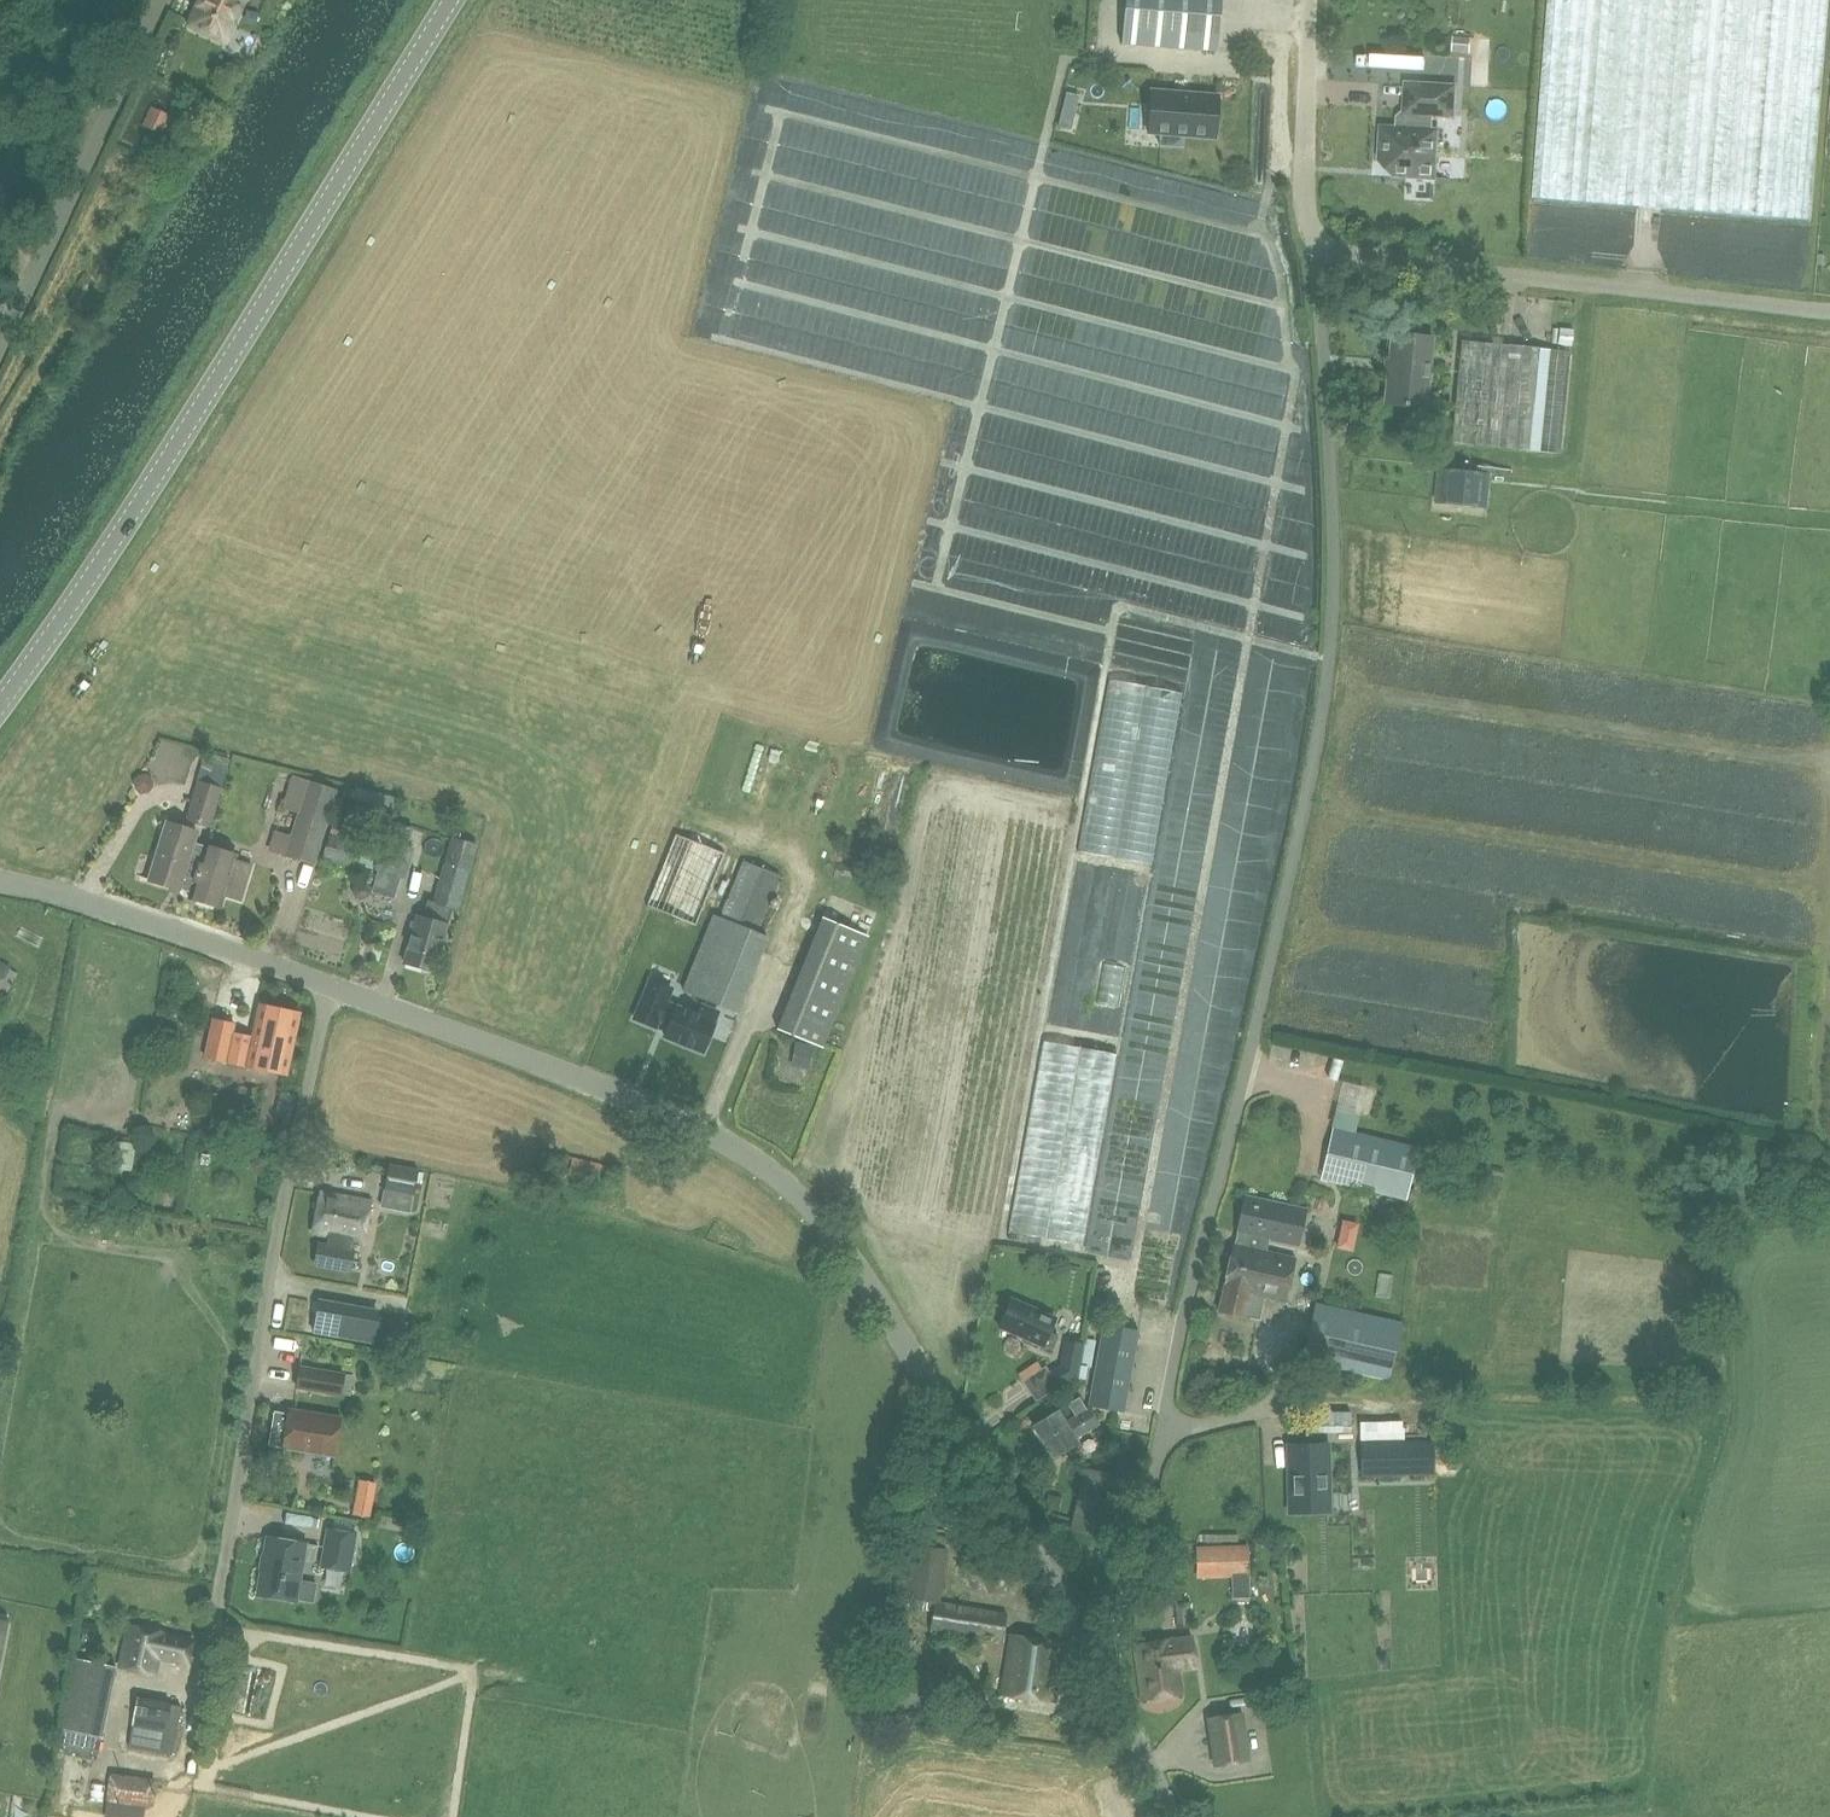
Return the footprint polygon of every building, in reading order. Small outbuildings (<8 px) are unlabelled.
[(243,0),(197,0),(187,25),(225,42),(243,0)] [(1121,44),(1217,51),(1221,0),(1125,0),(1121,44)] [(1530,197),(1810,219),(1827,0),(1546,0),(1530,197)] [(1455,87),(1406,84),(1404,112),(1401,112),(1396,117),(1395,128),(1388,128),(1380,135),(1379,161),(1393,162),(1392,176),(1434,178),(1437,131),(1432,130),(1433,115),(1453,116),(1455,87)] [(1182,135),(1215,138),(1218,96),(1151,90),(1148,132),(1161,133),(1160,145),(1181,147),(1182,135)] [(150,109),(142,127),(163,136),(171,118),(150,109)] [(1071,129),(1074,115),(1061,112),(1057,126),(1071,129)] [(1559,329),(1558,344),(1571,346),(1573,330),(1559,329)] [(1425,407),(1431,338),(1392,335),(1385,404),(1425,407)] [(1462,341),(1451,443),(1560,454),(1570,352),(1462,341)] [(1433,502),(1487,508),(1491,474),(1437,468),(1433,502)] [(1152,856),(1173,686),(1100,677),(1079,847),(1152,856)] [(209,829),(229,766),(203,758),(196,781),(198,782),(185,821),(209,829)] [(153,779),(147,774),(139,775),(134,781),(135,789),(141,794),(149,793),(154,787),(153,779)] [(284,856),(314,866),(338,790),(308,780),(302,799),(287,795),(283,809),(297,813),(284,856)] [(192,893),(206,846),(193,842),(197,832),(166,822),(148,880),(179,889),(191,893),(192,893)] [(840,827),(833,847),(845,851),(852,832),(840,827)] [(645,906),(696,926),(725,853),(675,833),(645,906)] [(457,910),(477,844),(450,835),(432,901),(430,900),(425,919),(415,917),(404,962),(434,970),(446,924),(442,924),(447,908),(457,910)] [(356,869),(363,844),(330,836),(324,860),(356,869)] [(404,878),(413,848),(385,841),(377,871),(404,878)] [(192,893),(191,893),(190,898),(219,906),(222,896),(241,902),(252,864),(233,858),(234,854),(206,846),(192,893)] [(743,860),(719,916),(712,914),(681,992),(738,1014),(769,937),(758,933),(780,875),(743,860)] [(354,886),(352,892),(356,898),(362,900),(368,897),(370,890),(367,884),(360,882),(354,886)] [(823,1048),(868,936),(821,917),(776,1030),(823,1048)] [(10,969),(10,968),(0,962),(0,1003),(17,973),(10,969)] [(247,1068),(248,1066),(287,1074),(301,1012),(259,1003),(252,1038),(233,1034),(235,1024),(211,1019),(203,1059),(247,1068)] [(676,1006),(664,1036),(702,1051),(714,1022),(713,1022),(717,1012),(700,1005),(696,1014),(676,1006)] [(813,1046),(797,1043),(793,1067),(810,1070),(813,1046)] [(1063,1152),(1087,1157),(1107,1057),(1086,1053),(1082,1071),(1072,1069),(1065,1108),(1067,1108),(1063,1130),(1051,1128),(1048,1140),(1065,1143),(1063,1152)] [(1331,1102),(1363,1110),(1370,1082),(1338,1073),(1331,1102)] [(290,1120),(296,1095),(280,1091),(274,1116),(290,1120)] [(1334,1107),(1331,1120),(1357,1125),(1359,1112),(1334,1107)] [(1418,1147),(1333,1128),(1321,1180),(1407,1201),(1418,1147)] [(596,1185),(598,1177),(613,1181),(617,1168),(603,1164),(542,1149),(537,1171),(596,1185)] [(419,1170),(375,1161),(370,1181),(385,1184),(384,1189),(413,1195),(419,1170)] [(215,1187),(231,1180),(225,1166),(208,1173),(215,1187)] [(370,1200),(320,1191),(312,1232),(329,1235),(327,1246),(319,1244),(315,1263),(350,1270),(354,1251),(350,1250),(352,1239),(362,1241),(370,1200)] [(1293,1258),(1265,1252),(1268,1239),(1297,1245),(1304,1211),(1245,1197),(1219,1311),(1244,1317),(1249,1293),(1284,1301),(1293,1258)] [(1324,1368),(1388,1380),(1399,1319),(1349,1309),(1351,1300),(1319,1294),(1317,1302),(1315,1302),(1301,1373),(1322,1377),(1324,1368)] [(1059,1334),(1049,1331),(1054,1319),(1010,1300),(997,1326),(1042,1347),(1052,1351),(1059,1334)] [(359,1305),(353,1338),(373,1342),(379,1308),(359,1305)] [(1125,1412),(1138,1331),(1103,1324),(1089,1405),(1125,1412)] [(1083,1341),(1065,1338),(1059,1365),(1049,1372),(1058,1388),(1076,1377),(1083,1341)] [(1018,1375),(1022,1380),(1042,1366),(1038,1362),(1018,1375)] [(340,1396),(341,1395),(350,1396),(353,1375),(344,1374),(345,1372),(299,1365),(295,1388),(340,1396)] [(1075,1443),(1073,1440),(1099,1424),(1089,1407),(1086,1408),(1079,1397),(1067,1404),(1075,1416),(1063,1423),(1057,1413),(1035,1426),(1053,1456),(1075,1443)] [(1360,1476),(1434,1474),(1434,1440),(1404,1441),(1403,1422),(1399,1422),(1399,1408),(1358,1409),(1360,1476)] [(268,1444),(283,1447),(334,1456),(341,1417),(289,1409),(288,1413),(274,1411),(268,1444)] [(1305,1433),(1351,1433),(1351,1411),(1305,1411),(1305,1433)] [(1328,1485),(1326,1445),(1289,1446),(1290,1486),(1328,1485)] [(1108,1540),(1123,1478),(1084,1470),(1070,1530),(1108,1540)] [(1356,1500),(1355,1477),(1331,1477),(1332,1526),(1369,1525),(1368,1500),(1356,1500)] [(325,1527),(319,1567),(350,1572),(356,1532),(325,1527)] [(929,1633),(1001,1645),(1006,1614),(939,1603),(948,1550),(944,1550),(946,1537),(923,1533),(920,1547),(904,1544),(895,1597),(934,1603),(929,1633)] [(305,1543),(267,1537),(257,1594),(296,1600),(305,1543)] [(1247,1547),(1198,1549),(1199,1578),(1248,1575),(1247,1547)] [(1175,1603),(1177,1628),(1192,1627),(1191,1602),(1175,1603)] [(8,1621),(0,1620),(0,1660),(8,1621)] [(81,1634),(96,1637),(99,1624),(84,1621),(81,1634)] [(186,1663),(190,1639),(165,1634),(165,1633),(127,1626),(119,1665),(155,1672),(158,1658),(186,1663)] [(1197,1669),(1192,1635),(1131,1645),(1140,1702),(1184,1695),(1180,1671),(1197,1669)] [(1050,1702),(1059,1644),(1011,1636),(1002,1694),(1050,1702)] [(75,1657),(61,1729),(101,1737),(116,1666),(75,1657)] [(172,1756),(181,1706),(137,1698),(128,1748),(172,1756)] [(1206,1719),(1213,1769),(1250,1764),(1243,1713),(1206,1719)] [(156,1779),(109,1774),(106,1802),(152,1807),(156,1779)]
